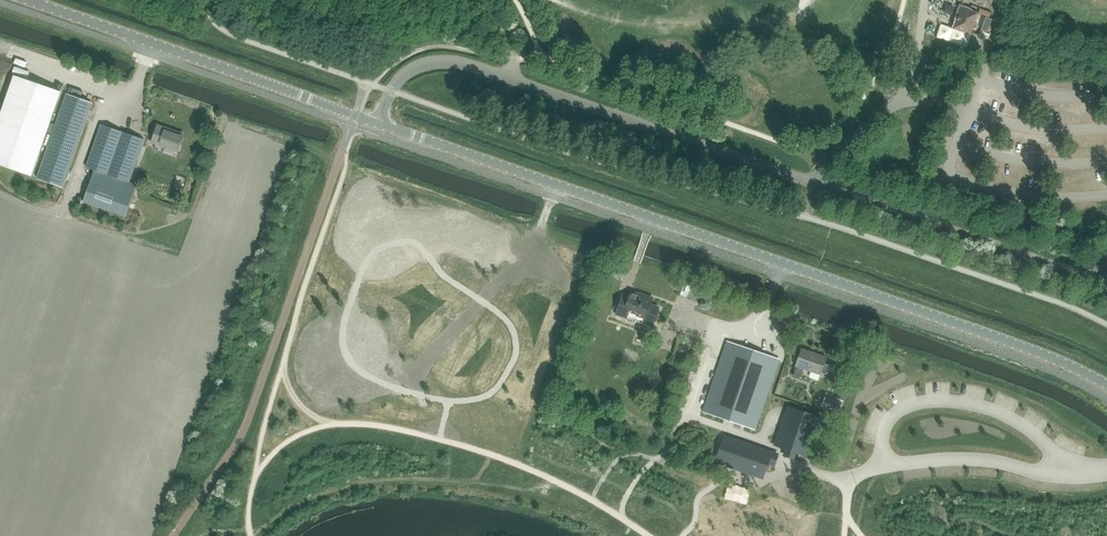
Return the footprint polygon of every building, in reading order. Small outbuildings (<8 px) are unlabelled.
[(965,48),(977,12),(959,6),(952,28),(940,24),(936,38),(965,48)] [(980,8),(978,14),(988,17),(990,11),(980,8)] [(985,17),(980,29),(987,31),(991,19),(985,17)] [(61,92),(14,76),(13,78),(0,115),(0,166),(31,177),(35,166),(39,154),(42,145),(48,147),(37,179),(63,188),(66,179),(69,180),(72,172),(69,171),(92,103),(66,94),(55,126),(49,124),(53,113),(61,92)] [(91,179),(83,203),(125,217),(136,186),(128,183),(144,140),(101,125),(86,167),(94,170),(91,179)] [(157,126),(151,143),(157,144),(155,149),(163,151),(164,147),(178,152),(183,135),(157,126)] [(698,287),(695,295),(704,299),(708,291),(698,287)] [(626,297),(620,295),(617,304),(615,304),(612,315),(624,319),(627,312),(644,317),(645,315),(647,316),(650,316),(652,316),(654,315),(655,313),(657,311),(657,309),(656,306),(655,305),(654,304),(653,303),(652,302),(650,301),(651,297),(637,293),(637,295),(628,293),(626,297)] [(727,342),(703,412),(723,418),(755,430),(768,394),(779,360),(727,342)] [(821,373),(825,374),(827,373),(829,368),(828,365),(824,364),(824,363),(826,357),(801,349),(795,365),(796,366),(793,374),(800,376),(803,368),(820,374),(821,373)] [(827,398),(825,405),(833,408),(835,401),(827,398)] [(789,408),(776,445),(787,448),(785,455),(793,457),(795,451),(806,455),(818,419),(789,408)] [(725,438),(717,461),(762,476),(767,462),(773,464),(776,455),(725,438)]
